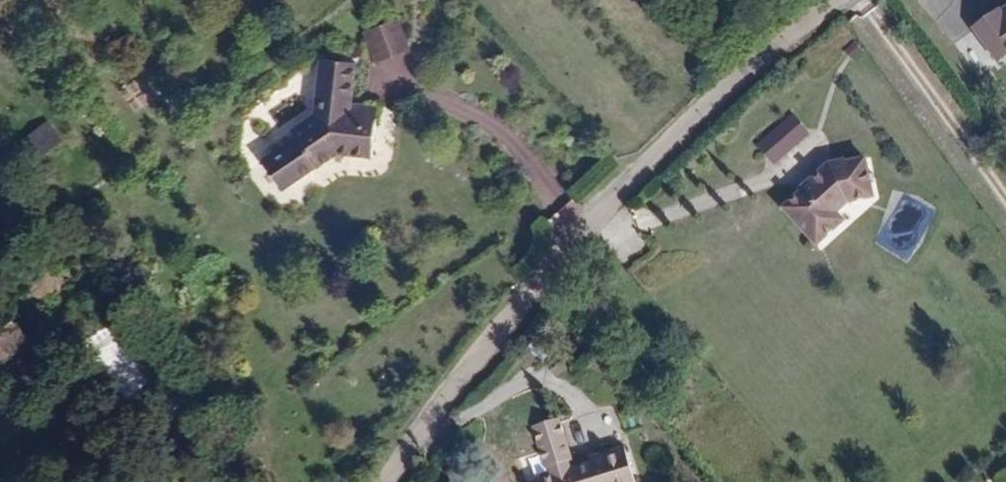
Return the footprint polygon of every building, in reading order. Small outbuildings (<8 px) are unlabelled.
[(973,29),(998,64),(1005,57),(1005,5),(973,29)] [(364,27),(373,65),(383,63),(387,81),(413,75),(401,19),(364,27)] [(268,158),(276,169),(349,113),(354,64),(319,60),(313,115),(291,132),(295,138),(268,158)] [(791,111),(769,127),(785,149),(807,133),(791,111)] [(349,113),(276,169),(289,187),(316,167),(318,169),(337,154),(371,158),(376,121),(349,118),(349,113)] [(40,159),(63,140),(47,120),(24,139),(40,159)] [(799,190),(781,205),(810,240),(818,241),(838,224),(839,216),(835,212),(847,202),(873,198),(866,158),(846,162),(846,159),(828,162),(797,188),(799,190)] [(24,342),(1,311),(0,312),(0,360),(24,342)] [(532,427),(544,467),(547,467),(549,475),(531,481),(623,481),(620,473),(613,449),(598,453),(600,459),(589,463),(570,468),(568,460),(571,459),(559,418),(532,427)] [(587,457),(589,463),(600,459),(598,453),(587,457)]
